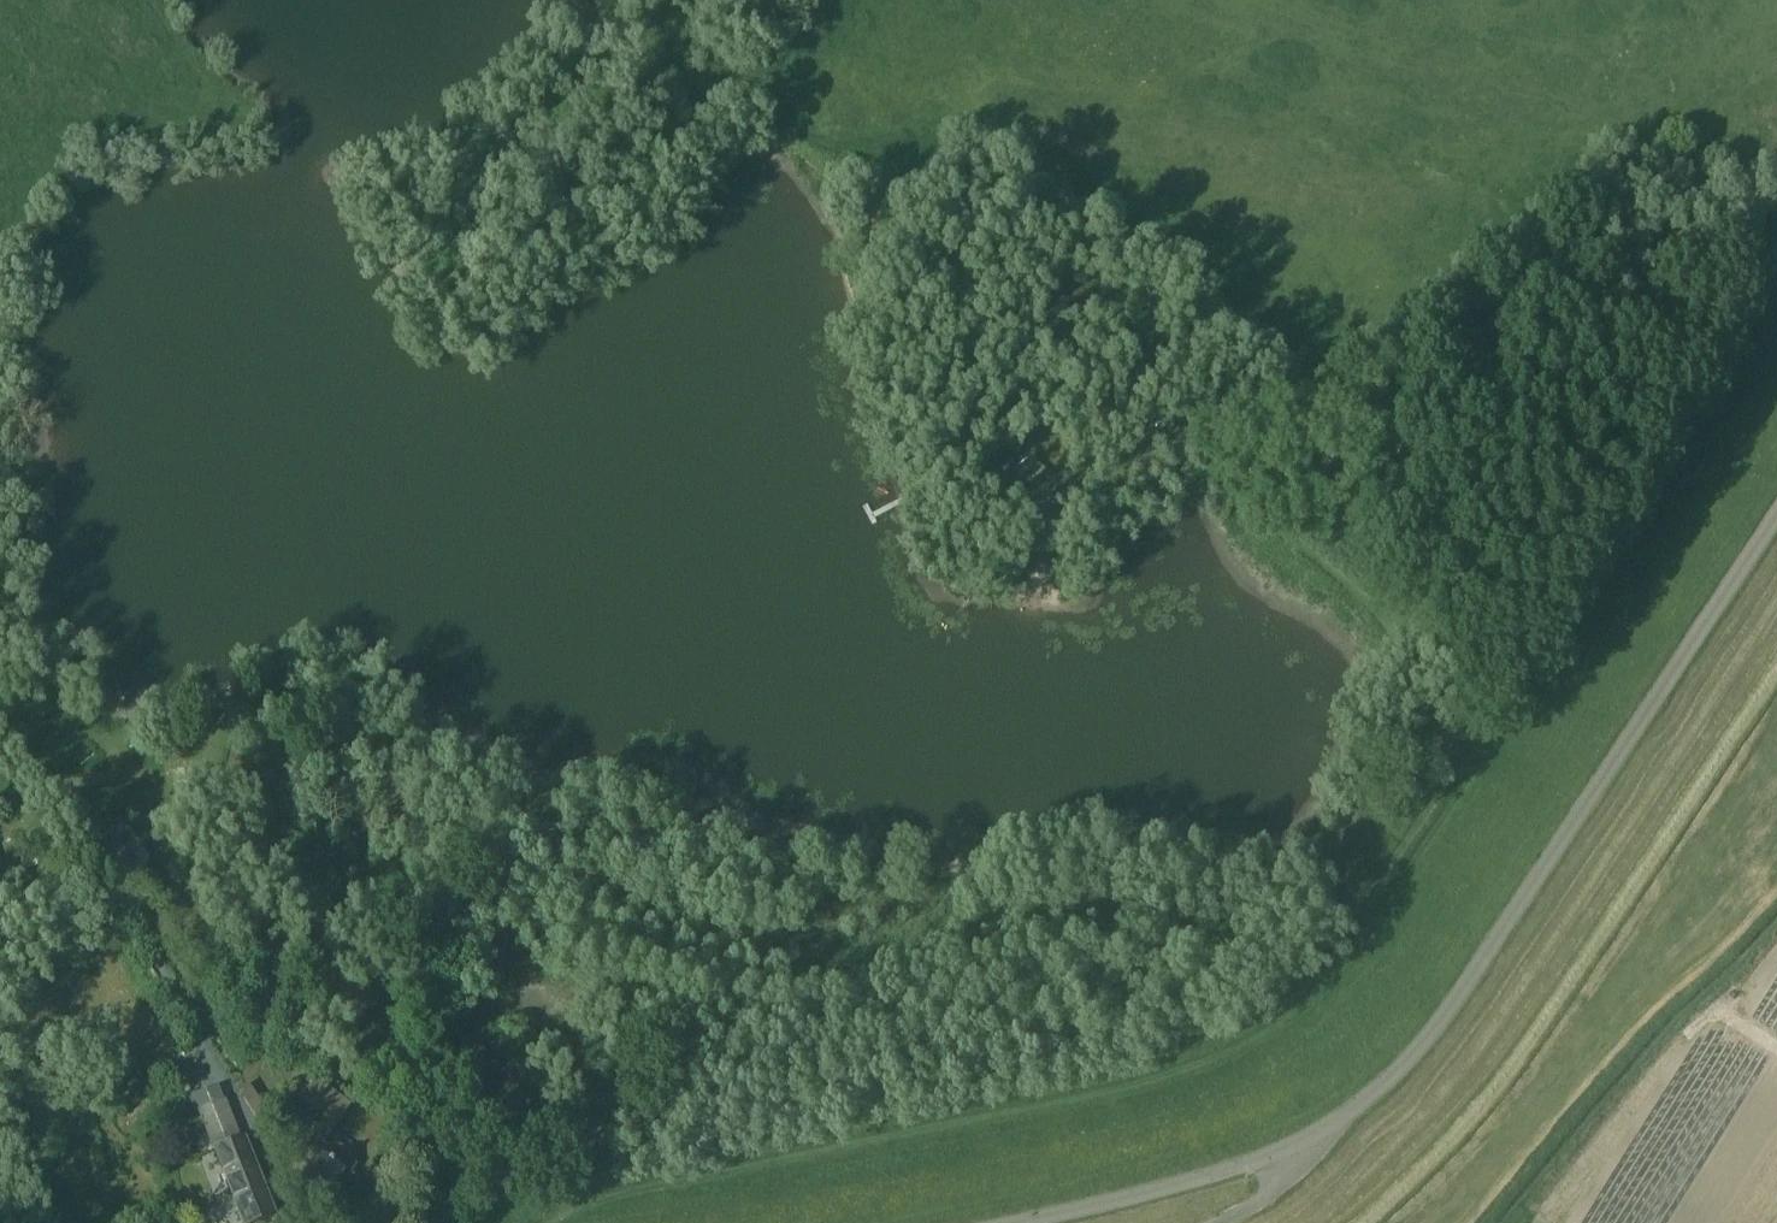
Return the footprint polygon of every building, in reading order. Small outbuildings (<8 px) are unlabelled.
[(351,1107),(311,1077),(297,1096),(325,1116),(312,1135),(325,1144),(351,1107)] [(267,1111),(249,1083),(239,1089),(243,1097),(245,1098),(257,1117),(267,1111)] [(200,1111),(216,1149),(242,1138),(225,1097),(221,1099),(216,1088),(188,1099),(194,1113),(200,1111)] [(244,1222),(257,1222),(276,1216),(245,1137),(242,1138),(216,1149),(244,1222)] [(350,1150),(334,1139),(330,1144),(328,1142),(297,1188),(321,1204),(344,1172),(351,1176),(359,1165),(347,1157),(346,1156),(350,1150)]
